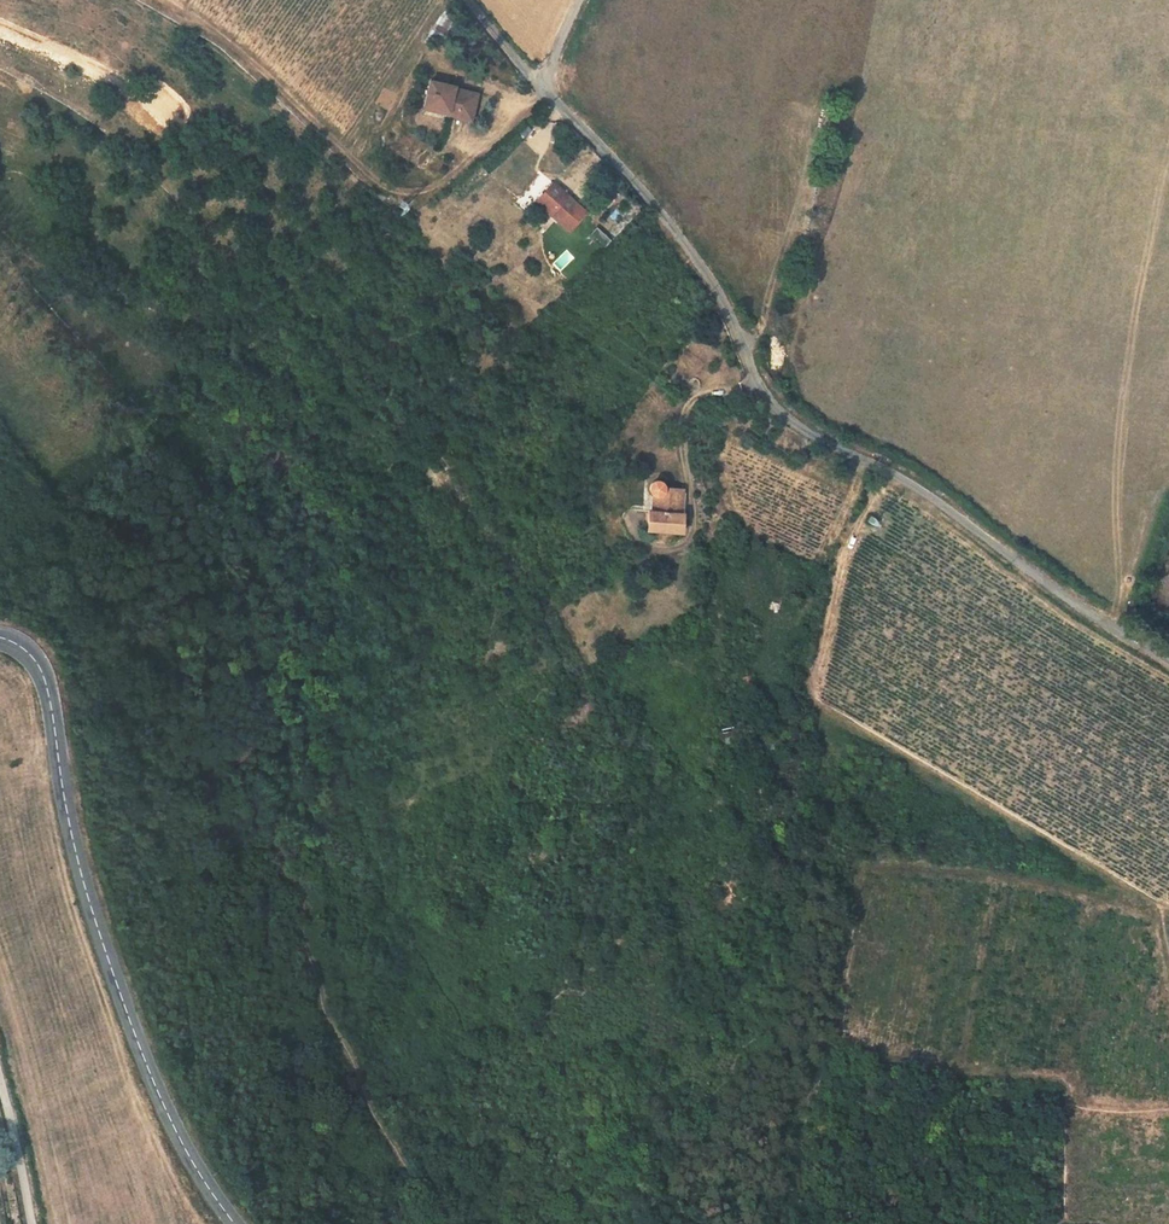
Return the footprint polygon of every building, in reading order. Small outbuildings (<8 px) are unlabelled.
[(472,120),(478,95),(455,89),(455,87),(431,81),(425,105),(449,112),(449,115),(472,120)] [(532,201),(551,179),(543,172),(524,194),(532,201)] [(625,181),(620,177),(610,186),(615,192),(625,181)] [(555,183),(537,201),(569,232),(586,214),(555,183)] [(596,226),(589,233),(603,246),(610,238),(596,226)] [(683,513),(685,490),(667,488),(666,483),(662,480),(657,480),(652,482),(650,487),(651,490),(653,494),(657,496),(655,512),(649,511),(647,531),(683,533),(685,513),(683,513)] [(1085,906),(1083,914),(1092,916),(1094,907),(1085,906)]
